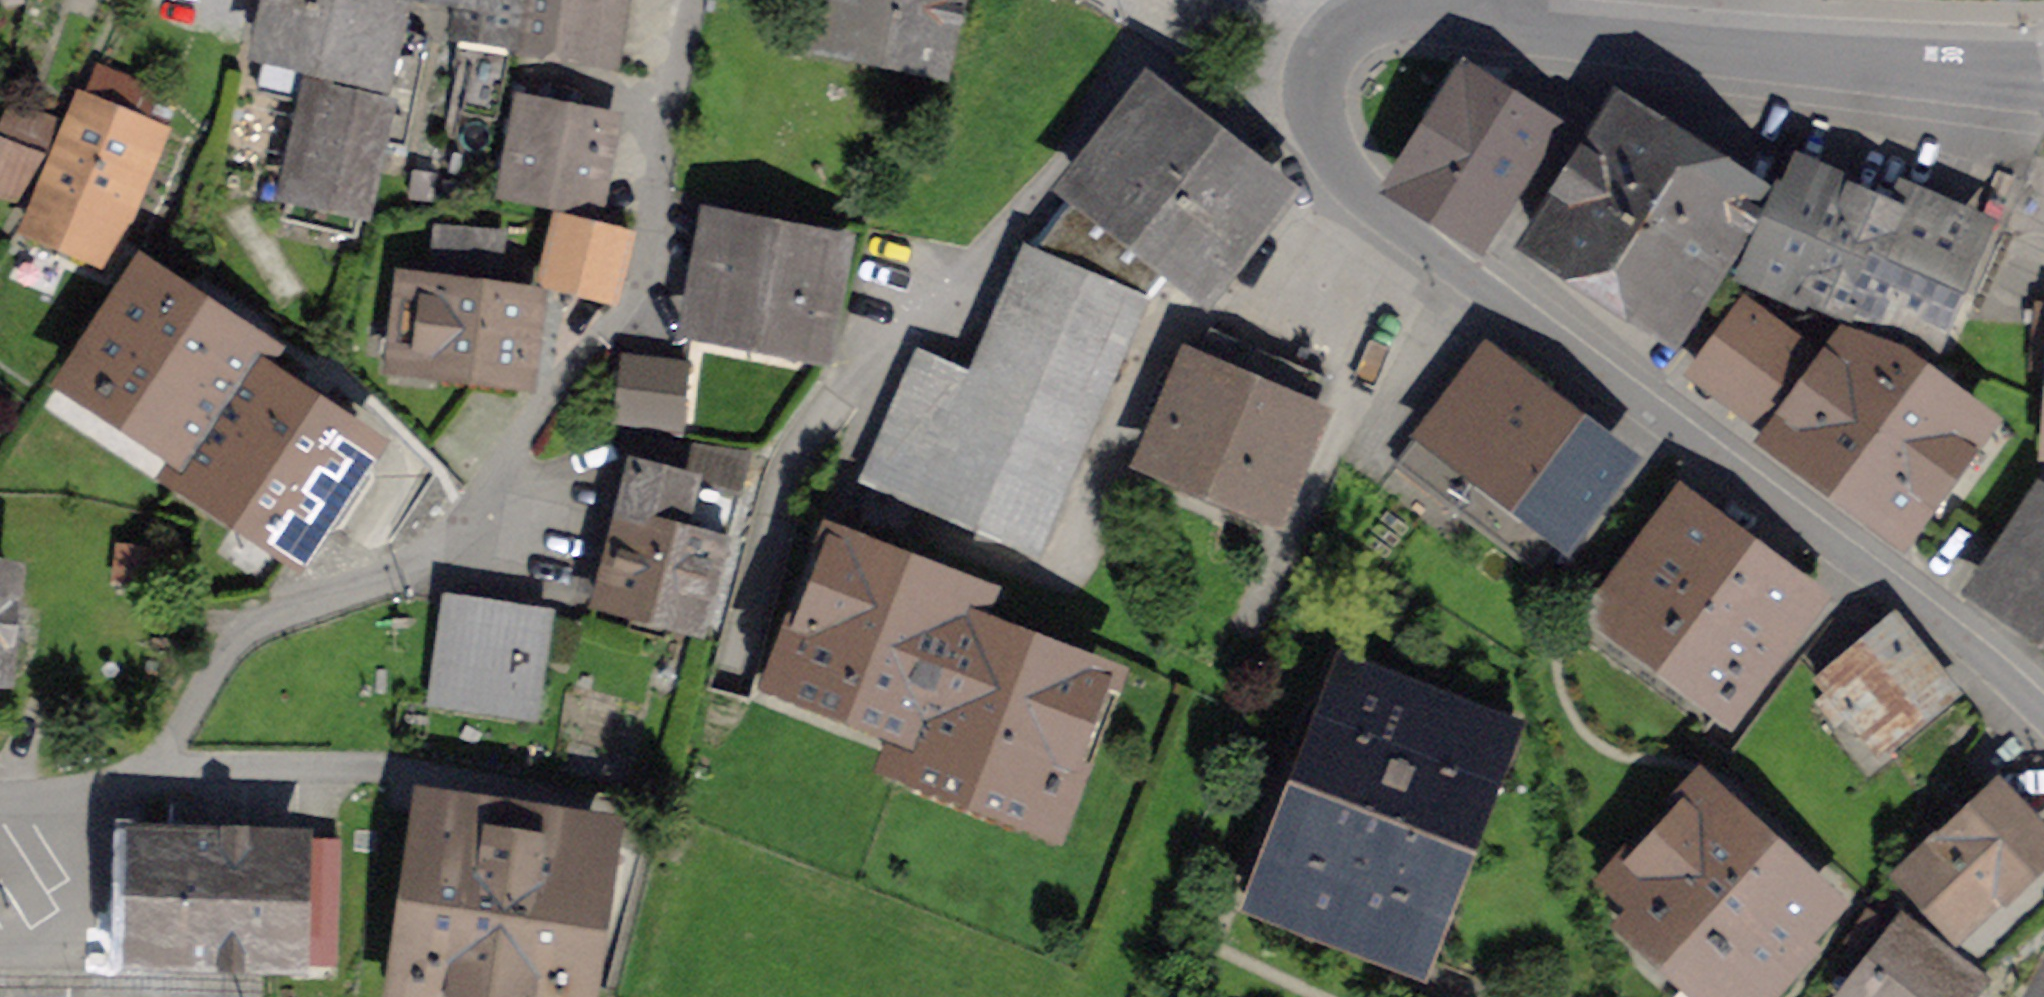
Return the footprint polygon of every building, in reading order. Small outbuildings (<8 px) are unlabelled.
[(260,48),(269,50),(336,65),(389,78),(400,29),(406,2),(403,0),(271,0),(260,48)] [(455,62),(473,65),(463,112),(496,118),(513,38),(519,0),(467,0),(455,62)] [(513,38),(593,51),(591,63),(617,67),(627,0),(519,0),(513,38)] [(814,34),(950,62),(963,0),(821,0),(814,34)] [(408,31),(400,29),(389,78),(336,65),(269,50),(259,94),(309,105),(284,219),(355,235),(376,141),(402,147),(426,42),(407,37),(408,31)] [(84,99),(160,129),(167,112),(152,106),(158,91),(97,67),(84,99)] [(1480,227),(1540,132),(1467,83),(1406,180),(1480,227)] [(160,129),(84,99),(34,219),(110,251),(160,129)] [(1150,102),(1085,186),(1176,257),(1203,279),(1269,195),(1150,102)] [(46,155),(57,120),(9,106),(0,132),(0,138),(46,155)] [(528,109),(513,184),(590,200),(606,125),(528,109)] [(1531,230),(1608,279),(1683,161),(1606,112),(1531,230)] [(0,138),(0,195),(16,200),(46,155),(0,138)] [(1760,210),(1683,161),(1608,279),(1685,328),(1730,257),(1760,210)] [(1730,257),(1846,309),(1870,252),(1873,253),(1880,236),(1883,237),(1893,213),(1798,172),(1788,196),(1773,189),(1760,210),(1730,257)] [(1148,298),(1176,257),(1085,186),(1035,250),(1026,246),(971,374),(919,351),(862,482),(1038,558),(1148,298)] [(1944,286),(1947,287),(1973,229),(1911,202),(1904,218),(1893,213),(1883,237),(1880,236),(1873,253),(1870,252),(1846,309),(1844,312),(1918,345),(1944,286)] [(633,243),(555,224),(542,273),(551,275),(549,284),(573,290),(576,281),(621,292),(633,243)] [(717,230),(700,320),(816,342),(833,252),(717,230)] [(499,238),(440,232),(434,285),(492,293),(499,238)] [(250,370),(261,353),(142,275),(75,377),(190,453),(191,454),(250,370)] [(529,341),(535,299),(492,293),(434,285),(405,282),(395,360),(532,377),(537,342),(529,341)] [(1697,371),(1774,428),(1821,365),(1743,308),(1697,371)] [(636,320),(637,346),(689,344),(688,317),(636,320)] [(2038,323),(2034,364),(2043,365),(2043,324),(2038,323)] [(1149,470),(1265,519),(1326,379),(1210,329),(1149,470)] [(1842,336),(1821,365),(1774,428),(1772,431),(1909,532),(1986,427),(1893,358),(1885,368),(1842,336)] [(624,358),(617,420),(680,427),(687,365),(624,358)] [(1399,465),(1534,568),(1615,466),(1477,363),(1399,465)] [(191,454),(190,453),(179,470),(299,549),(366,447),(250,370),(191,454)] [(592,558),(583,590),(704,623),(750,454),(653,440),(644,471),(636,469),(611,563),(592,558)] [(2043,625),(2043,504),(1988,587),(2043,625)] [(1606,611),(1726,701),(1806,598),(1684,507),(1606,611)] [(120,549),(117,579),(157,582),(160,553),(120,549)] [(969,600),(836,549),(788,675),(918,725),(905,758),(1047,812),(1097,681),(958,628),(969,600)] [(0,675),(10,572),(0,572),(0,675)] [(547,620),(447,605),(433,701),(533,715),(547,620)] [(1818,677),(1872,745),(1951,682),(1894,613),(1818,677)] [(1494,733),(1355,680),(1271,895),(1411,950),(1494,733)] [(1963,981),(2043,906),(2043,847),(1995,793),(1912,871),(1958,920),(1949,928),(1934,912),(1912,932),(1927,948),(1960,984),(1963,981)] [(1701,795),(1627,876),(1657,903),(1641,924),(1721,996),(1747,996),(1790,950),(1784,945),(1820,905),(1701,795)] [(434,824),(422,902),(575,925),(584,927),(597,840),(535,831),(534,840),(434,824)] [(335,841),(137,835),(133,956),(296,962),(332,963),(335,841)] [(575,925),(422,902),(410,982),(500,996),(499,996),(564,996),(575,925)] [(1848,940),(1867,952),(1885,925),(1866,912),(1848,940)] [(1927,948),(1926,951),(1904,934),(1855,996),(1955,996),(1966,983),(1963,981),(1960,984),(1927,948)]
